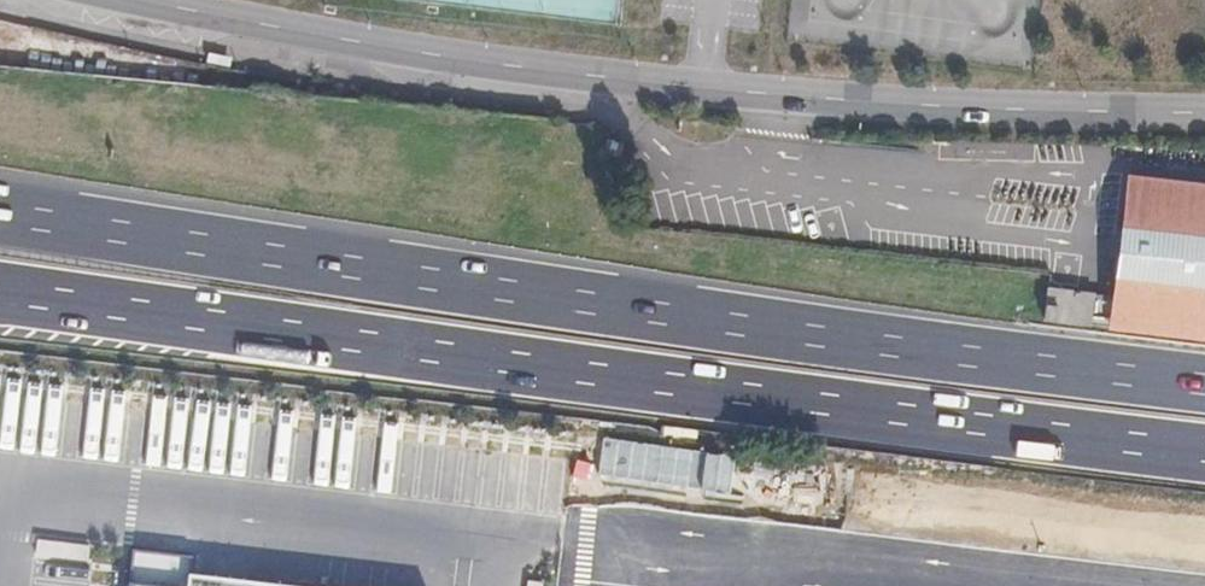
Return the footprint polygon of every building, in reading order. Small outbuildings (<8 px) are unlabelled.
[(1204,340),(1204,188),(1126,178),(1110,329),(1204,340)] [(1042,321),(1089,326),(1092,297),(1046,290),(1042,321)] [(250,439),(247,465),(115,449),(111,482),(116,483),(115,493),(253,510),(253,511),(270,513),(275,466),(269,465),(274,423),(270,423),(272,400),(261,399),(258,421),(252,421),(250,439)] [(185,571),(181,585),(310,585),(185,571)]
